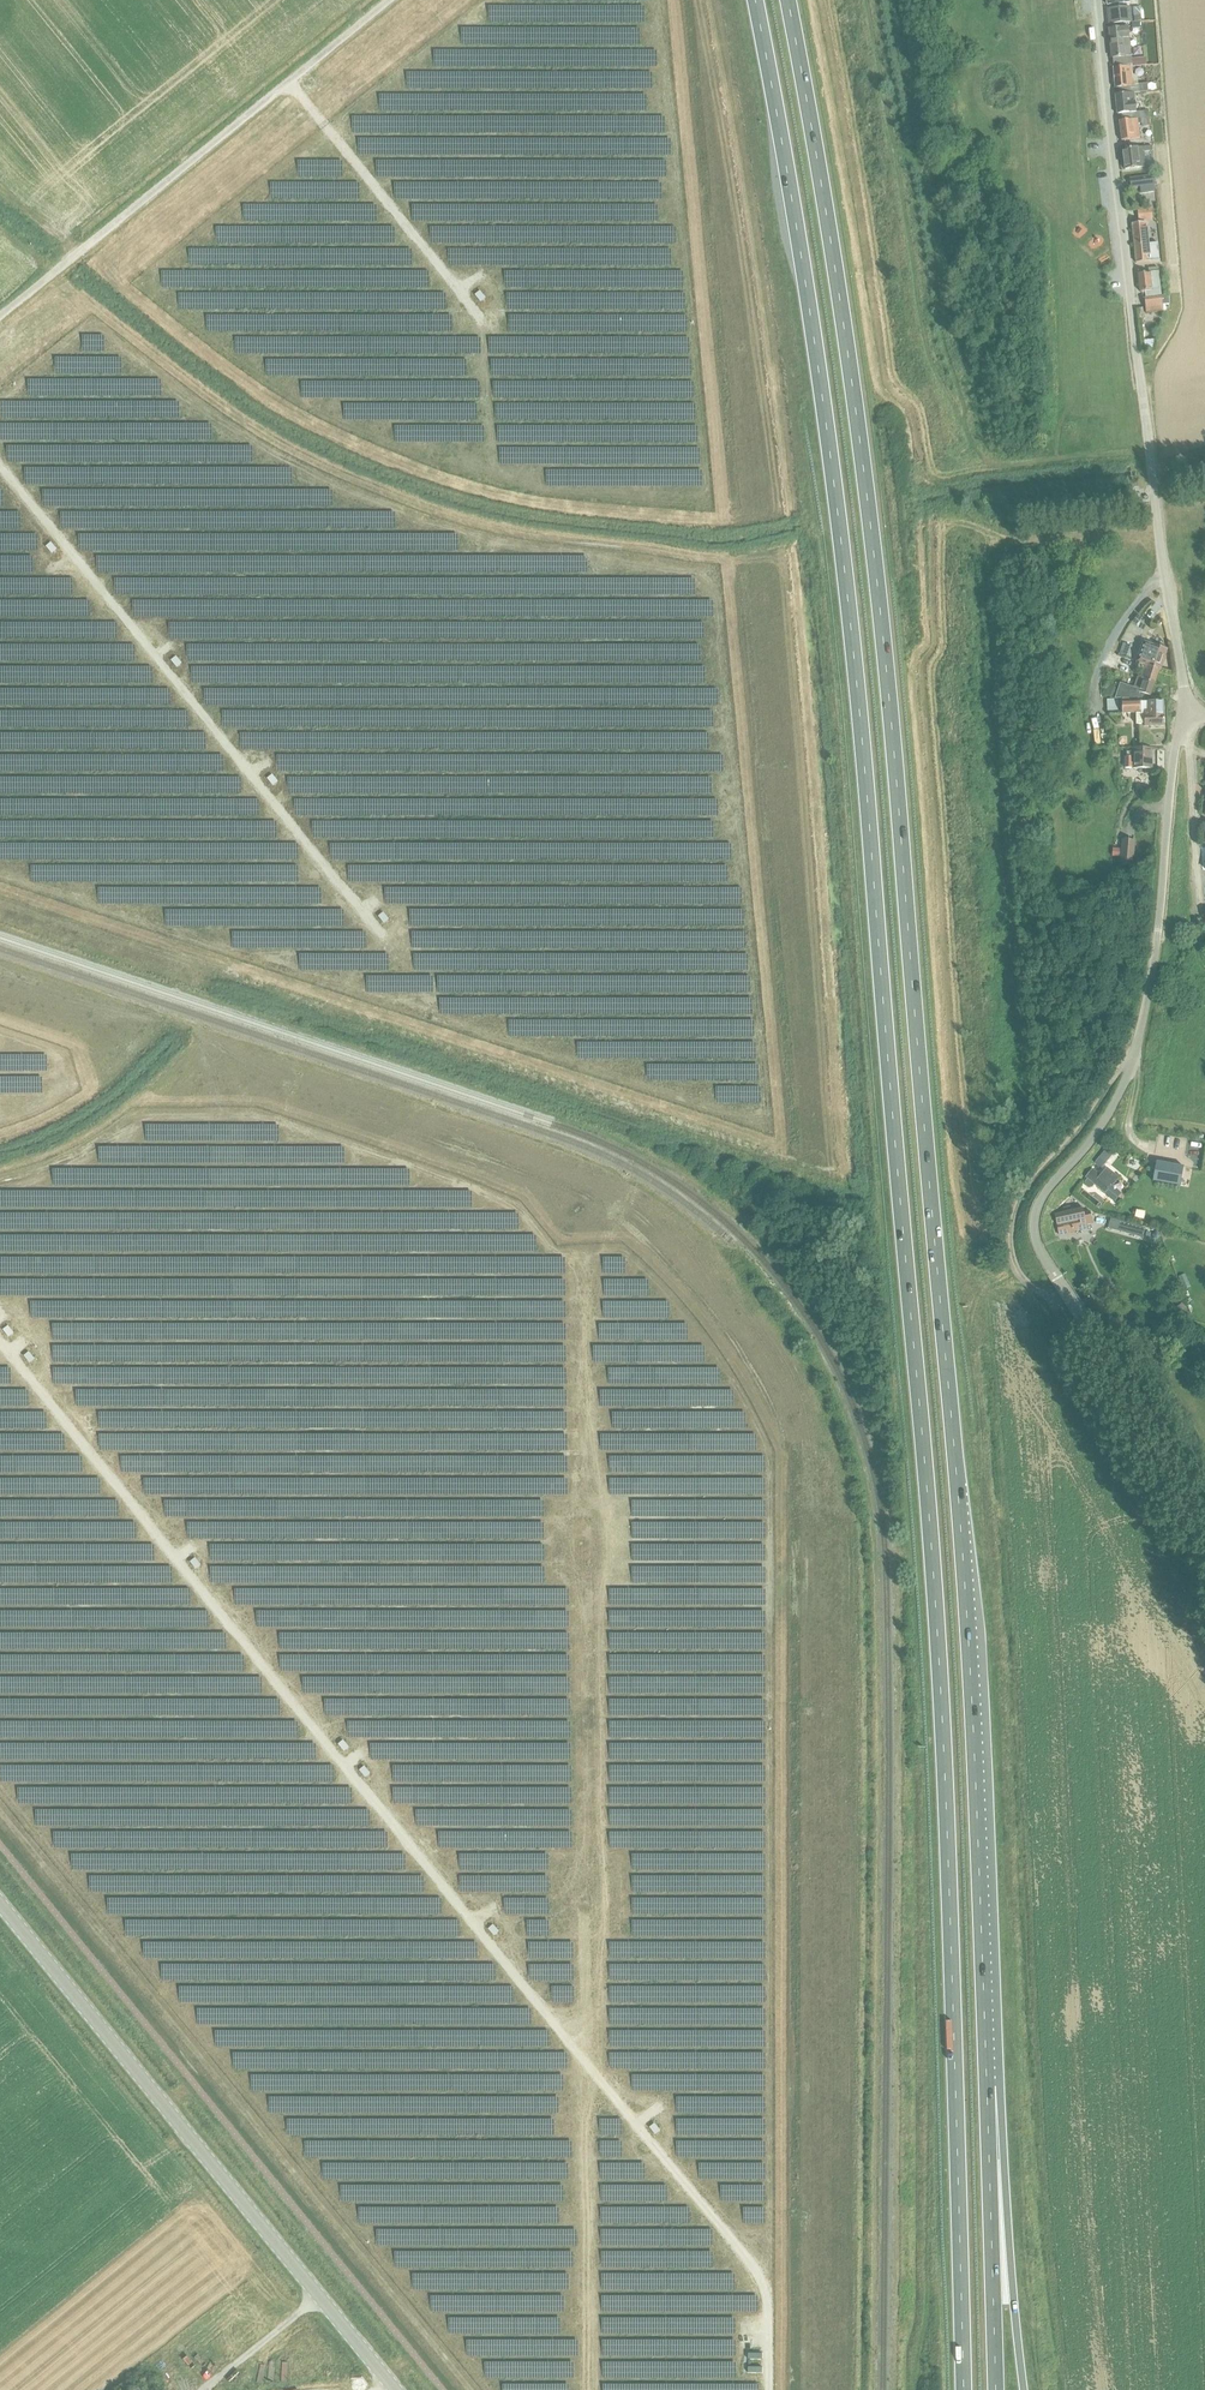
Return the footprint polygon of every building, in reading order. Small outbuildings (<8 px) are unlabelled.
[(1081,0),(1083,17),(1096,15),(1095,5),(1094,5),(1093,0),(1083,0),(1081,0)] [(1108,9),(1109,24),(1131,23),(1130,8),(1108,9)] [(1113,59),(1114,67),(1132,65),(1132,57),(1131,57),(1129,28),(1122,28),(1109,29),(1112,59),(1113,59)] [(1144,57),(1132,58),(1132,65),(1144,64),(1144,57)] [(1130,93),(1135,93),(1141,92),(1140,84),(1134,85),(1132,67),(1114,69),(1116,88),(1130,86),(1130,93)] [(1135,93),(1130,93),(1116,95),(1118,115),(1131,113),(1132,120),(1150,118),(1149,111),(1137,113),(1135,93)] [(1150,118),(1132,120),(1120,121),(1122,141),(1141,139),(1139,124),(1150,122),(1150,118)] [(1123,150),(1125,169),(1146,167),(1144,152),(1149,151),(1149,147),(1123,150)] [(1131,179),(1132,187),(1155,184),(1154,177),(1131,179)] [(1152,208),(1138,210),(1139,220),(1153,219),(1152,208)] [(1147,223),(1132,224),(1137,263),(1149,262),(1149,261),(1160,260),(1158,243),(1149,244),(1147,223)] [(1158,272),(1138,274),(1140,292),(1145,291),(1146,298),(1145,299),(1147,314),(1163,312),(1162,306),(1166,305),(1166,296),(1161,297),(1158,272)] [(1154,340),(1144,341),(1145,349),(1153,348),(1154,340)] [(1083,610),(1087,607),(1085,604),(1072,613),(1076,618),(1085,612),(1083,610)] [(1144,641),(1137,663),(1141,664),(1142,663),(1160,669),(1167,649),(1144,641)] [(1131,644),(1124,642),(1120,652),(1127,655),(1131,644)] [(1139,673),(1138,676),(1155,682),(1159,670),(1160,671),(1160,669),(1142,663),(1141,664),(1137,663),(1136,663),(1133,671),(1139,673)] [(1115,697),(1122,698),(1123,697),(1141,698),(1141,699),(1149,700),(1155,682),(1138,676),(1133,690),(1120,686),(1118,690),(1113,687),(1110,695),(1115,697)] [(1122,698),(1123,714),(1136,714),(1140,714),(1140,699),(1141,699),(1141,698),(1123,697),(1122,698)] [(1137,725),(1145,724),(1145,727),(1165,726),(1164,699),(1149,700),(1141,699),(1140,699),(1140,714),(1136,714),(1137,725)] [(1097,742),(1110,742),(1110,730),(1097,730),(1097,742)] [(1152,748),(1133,748),(1133,756),(1125,756),(1125,769),(1152,769),(1152,748)] [(1148,780),(1139,779),(1138,788),(1148,788),(1148,780)] [(1122,838),(1120,864),(1130,865),(1132,838),(1122,838)] [(1101,1168),(1114,1153),(1107,1147),(1094,1162),(1101,1168)] [(1184,1167),(1156,1162),(1153,1181),(1180,1186),(1184,1167)] [(1095,1184),(1104,1192),(1111,1198),(1117,1190),(1112,1186),(1119,1178),(1107,1168),(1101,1175),(1093,1169),(1086,1177),(1088,1179),(1086,1182),(1086,1184),(1090,1187),(1092,1187),(1095,1184)] [(1090,1211),(1083,1213),(1082,1207),(1076,1208),(1076,1210),(1056,1215),(1060,1234),(1082,1230),(1082,1228),(1085,1227),(1086,1225),(1086,1224),(1093,1223),(1090,1211)] [(1111,1219),(1109,1228),(1142,1237),(1145,1229),(1111,1219)] [(1099,1298),(1106,1300),(1113,1296),(1110,1292),(1105,1283),(1094,1290),(1099,1298)] [(1183,1301),(1175,1309),(1181,1314),(1189,1307),(1183,1301)]
